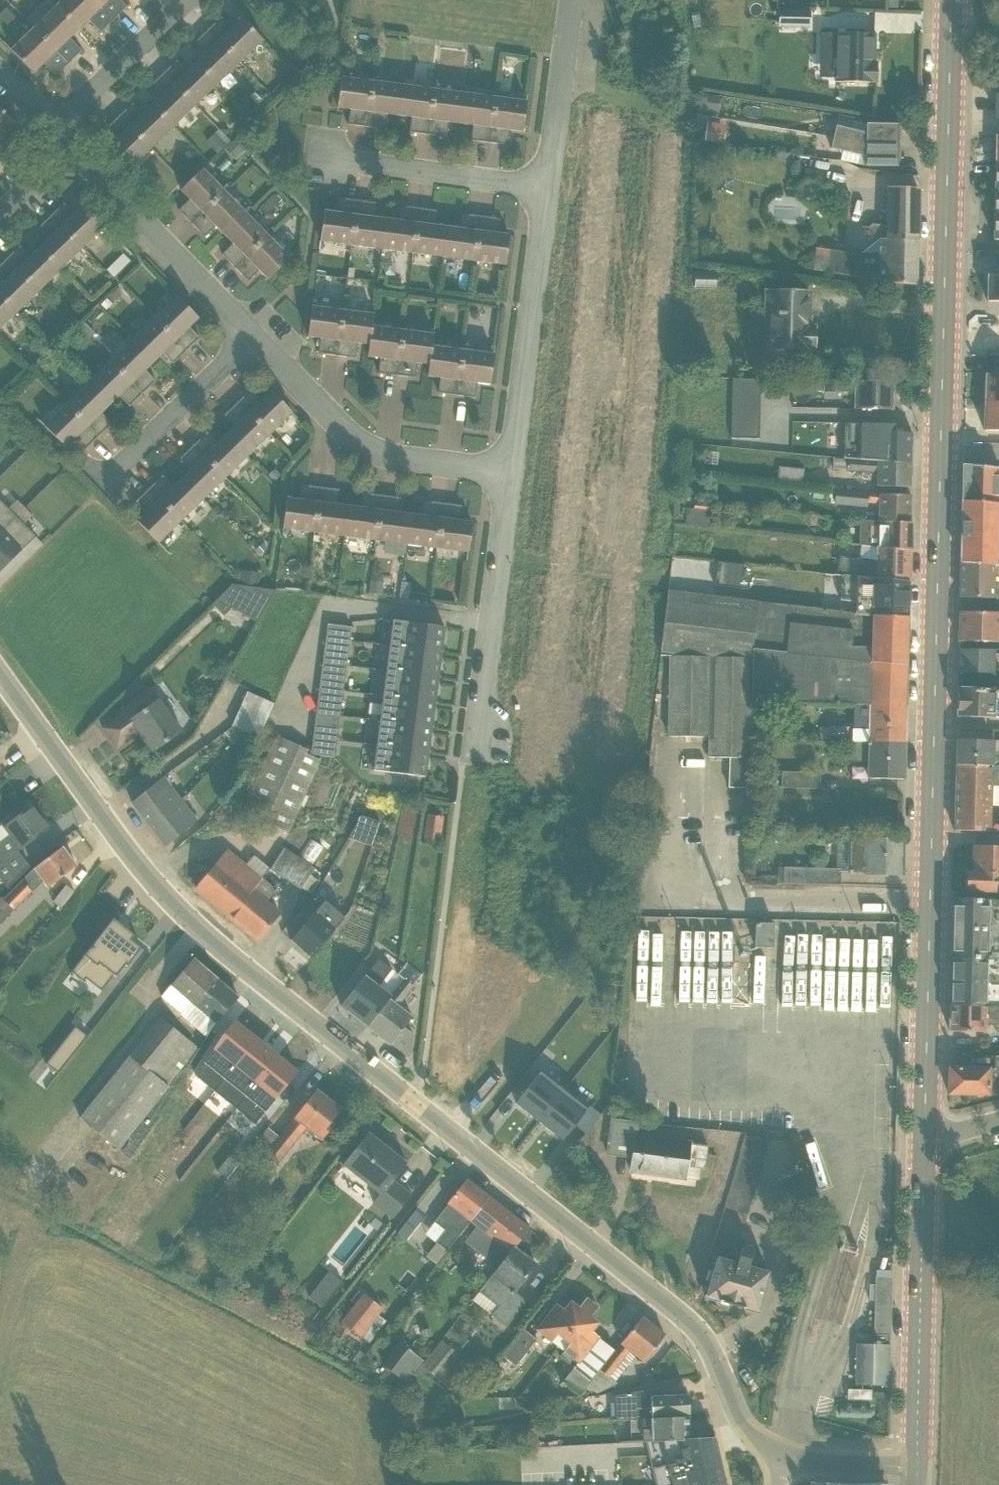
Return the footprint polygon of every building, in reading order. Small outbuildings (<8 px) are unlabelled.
[(63,10),(85,32),(108,10),(98,0),(74,0),(63,10)] [(108,10),(119,0),(98,0),(108,10)] [(63,10),(40,32),(62,54),(85,32),(63,10)] [(765,12),(765,27),(795,28),(796,13),(765,12)] [(182,42),(191,50),(219,23),(211,14),(182,42)] [(248,66),(270,44),(248,22),(226,43),(248,66)] [(40,32),(18,54),(39,76),(62,54),(40,32)] [(826,86),(870,86),(870,33),(812,33),(812,55),(826,55),(826,86)] [(226,87),(248,66),(226,43),(204,64),(226,87)] [(203,108),(226,87),(204,64),(182,86),(203,108)] [(378,83),(347,78),(342,112),(373,116),(378,83)] [(409,88),(378,83),(373,116),(405,121),(409,88)] [(181,129),(203,108),(182,86),(159,107),(181,129)] [(441,92),(409,88),(405,121),(436,126),(441,92)] [(472,97),(441,92),(436,126),(467,130),(472,97)] [(504,102),(472,97),(467,130),(499,135),(504,102)] [(535,106),(504,102),(499,135),(530,139),(535,106)] [(20,126),(0,106),(0,145),(20,126)] [(159,151),(181,129),(159,107),(137,128),(159,151)] [(857,146),(891,146),(891,124),(857,124),(857,146)] [(853,151),(854,126),(820,125),(819,149),(853,151)] [(137,172),(159,151),(137,128),(115,149),(137,172)] [(205,150),(214,139),(203,129),(194,140),(205,150)] [(857,167),(891,167),(891,146),(857,146),(857,167)] [(826,162),(850,163),(851,153),(826,151),(826,162)] [(991,202),(998,202),(998,168),(991,168),(991,202)] [(186,193),(209,216),(231,195),(209,172),(186,193)] [(875,286),(910,286),(912,190),(876,189),(875,286)] [(209,216),(231,240),(253,218),(231,195),(209,216)] [(998,246),(998,202),(991,202),(990,246),(998,246)] [(91,252),(113,230),(90,207),(68,229),(91,252)] [(363,217),(332,213),(328,245),(359,249),(363,217)] [(394,222),(363,217),(359,249),(390,253),(394,222)] [(231,240),(253,263),(275,242),(253,218),(231,240)] [(426,226),(394,222),(390,253),(421,258),(426,226)] [(457,230),(426,226),(421,258),(452,262),(457,230)] [(69,274),(91,252),(68,229),(46,251),(69,274)] [(488,235),(457,230),(452,262),(483,266),(488,235)] [(519,239),(488,235),(483,266),(514,271),(519,239)] [(253,263),(275,286),(297,265),(275,242),(253,263)] [(800,270),(828,269),(827,249),(799,249),(800,270)] [(47,296),(69,274),(46,251),(23,273),(47,296)] [(684,271),(681,285),(703,289),(705,274),(684,271)] [(25,318),(47,296),(23,273),(1,295),(25,318)] [(983,277),(983,304),(998,304),(998,277),(983,277)] [(742,358),(809,360),(810,326),(804,326),(805,291),(758,290),(757,311),(743,310),(742,358)] [(25,318),(1,295),(0,296),(0,338),(3,340),(25,318)] [(185,345),(207,323),(183,300),(161,321),(185,345)] [(351,313),(319,309),(315,341),(346,346),(351,313)] [(383,318),(351,313),(346,346),(378,350),(382,329),(383,318)] [(163,367),(185,345),(161,321),(139,343),(163,367)] [(413,334),(382,329),(378,350),(377,361),(409,366),(413,334)] [(444,338),(413,334),(409,366),(439,371),(442,350),(444,338)] [(141,389),(163,367),(139,343),(117,365),(141,389)] [(474,354),(442,350),(439,371),(437,383),(469,387),(474,354)] [(503,358),(474,354),(469,387),(498,392),(503,358)] [(119,410),(141,389),(117,365),(95,387),(119,410)] [(979,404),(998,405),(998,378),(980,377),(979,404)] [(846,411),(884,411),(884,380),(847,380),(846,411)] [(97,432),(119,410),(95,387),(74,408),(97,432)] [(278,438),(300,416),(278,394),(256,416),(278,438)] [(998,432),(998,405),(979,404),(978,432),(998,432)] [(75,454),(97,432),(74,408),(52,430),(75,454)] [(256,460),(278,438),(256,416),(234,439),(256,460)] [(868,433),(867,464),(904,465),(905,434),(868,433)] [(234,483),(256,460),(234,439),(212,461),(234,483)] [(847,460),(850,447),(830,443),(827,456),(847,460)] [(211,505),(234,483),(212,461),(189,483),(211,505)] [(867,495),(903,496),(904,465),(867,464),(867,495)] [(786,479),(787,466),(764,466),(764,478),(786,479)] [(957,504),(992,504),(992,468),(956,468),(957,504)] [(850,505),(850,495),(847,495),(846,477),(828,478),(828,492),(820,492),(821,506),(850,505)] [(189,527),(211,505),(189,483),(167,506),(189,527)] [(867,495),(866,523),(902,524),(903,496),(867,495)] [(271,530),(303,534),(306,503),(275,500),(271,530)] [(17,518),(0,502),(0,536),(17,518)] [(303,534),(334,538),(338,507),(306,503),(303,534)] [(957,534),(992,534),(992,504),(957,504),(957,534)] [(167,549),(189,527),(167,506),(145,528),(167,549)] [(334,538),(366,542),(369,511),(338,507),(334,538)] [(366,542),(397,546),(401,515),(369,511),(366,542)] [(397,546),(429,549),(432,518),(401,515),(397,546)] [(846,517),(845,556),(862,556),(863,518),(846,517)] [(3,580),(40,540),(17,518),(0,536),(0,577),(3,580)] [(429,549),(460,553),(464,522),(432,518),(429,549)] [(865,552),(902,553),(902,524),(866,523),(865,552)] [(957,534),(957,567),(992,567),(992,534),(957,534)] [(847,555),(798,551),(796,582),(845,585),(847,555)] [(865,552),(864,582),(901,583),(902,553),(865,552)] [(957,601),(992,601),(992,567),(957,567),(957,601)] [(233,568),(226,581),(217,576),(201,606),(213,612),(218,602),(246,616),(261,589),(242,579),(245,574),(233,568)] [(863,618),(900,619),(901,583),(864,582),(863,618)] [(861,704),(898,705),(899,667),(862,666),(863,618),(669,591),(659,660),(668,660),(666,739),(707,740),(706,759),(725,761),(726,789),(746,789),(748,704),(861,704)] [(953,643),(996,644),(997,615),(954,614),(953,643)] [(863,618),(862,666),(899,667),(900,619),(863,618)] [(311,620),(302,751),(325,752),(334,622),(311,620)] [(388,646),(441,653),(444,629),(391,622),(388,646)] [(384,673),(438,680),(441,653),(388,646),(384,673)] [(954,651),(953,689),(991,690),(992,652),(954,651)] [(380,698),(435,705),(438,680),(384,673),(380,698)] [(245,718),(252,721),(261,700),(233,689),(219,723),(240,731),(245,718)] [(952,719),(991,720),(991,690),(953,689),(952,719)] [(142,755),(177,733),(154,696),(119,717),(142,755)] [(377,722),(432,729),(435,705),(380,698),(377,722)] [(861,704),(860,744),(897,745),(898,705),(861,704)] [(374,747),(429,754),(432,729),(377,722),(374,747)] [(257,799),(284,808),(298,768),(284,763),(290,744),(262,734),(244,785),(260,790),(257,799)] [(952,742),(952,767),(988,768),(989,742),(952,742)] [(848,772),(850,744),(839,743),(837,771),(848,772)] [(859,780),(896,781),(897,745),(860,744),(859,780)] [(371,773),(426,780),(429,754),(374,747),(371,773)] [(998,791),(998,763),(992,762),(991,790),(998,791)] [(952,833),(988,834),(988,768),(952,767),(952,833)] [(766,770),(767,788),(804,787),(803,769),(766,770)] [(125,803),(141,825),(176,798),(159,777),(125,803)] [(158,846),(192,819),(176,798),(141,825),(158,846)] [(40,831),(24,808),(0,825),(0,833),(13,851),(40,831)] [(415,810),(411,838),(424,841),(429,813),(415,810)] [(840,872),(894,875),(895,842),(842,838),(840,872)] [(269,844),(256,867),(288,886),(301,864),(269,844)] [(966,847),(965,896),(998,897),(998,848),(966,847)] [(222,919),(256,879),(220,849),(187,889),(222,919)] [(35,889),(64,869),(51,850),(21,870),(35,889)] [(767,888),(825,889),(825,867),(768,866),(767,888)] [(0,904),(22,890),(13,876),(0,884),(0,904)] [(222,919),(249,942),(283,902),(256,879),(222,919)] [(289,940),(309,958),(343,919),(323,902),(289,940)] [(949,902),(948,963),(984,963),(986,903),(949,902)] [(362,915),(358,940),(376,943),(380,917),(362,915)] [(139,948),(106,924),(71,971),(105,995),(139,948)] [(205,1031),(232,999),(185,958),(157,991),(205,1031)] [(948,987),(984,987),(984,963),(948,963),(948,987)] [(358,1027),(381,997),(353,976),(330,1007),(358,1027)] [(948,987),(947,1011),(983,1012),(984,987),(948,987)] [(358,1027),(384,1047),(407,1016),(381,997),(358,1027)] [(946,1035),(983,1036),(983,1012),(947,1011),(946,1035)] [(195,1077),(213,1092),(256,1039),(233,1020),(201,1063),(204,1065),(195,1077)] [(196,1054),(156,1021),(78,1117),(117,1149),(196,1054)] [(278,1056),(256,1039),(213,1092),(235,1110),(278,1056)] [(253,1125),(296,1072),(278,1056),(235,1110),(253,1125)] [(946,1100),(989,1100),(989,1068),(946,1068),(946,1100)] [(537,1122),(562,1090),(539,1072),(514,1103),(537,1122)] [(186,1079),(168,1116),(190,1127),(209,1089),(186,1079)] [(309,1142),(335,1112),(307,1089),(281,1119),(309,1142)] [(586,1109),(562,1090),(537,1122),(561,1141),(586,1109)] [(373,1199),(400,1165),(358,1132),(332,1166),(373,1199)] [(620,1174),(679,1183),(685,1142),(626,1134),(620,1174)] [(760,1182),(750,1142),(724,1148),(733,1184),(734,1183),(738,1199),(748,1197),(745,1185),(760,1182)] [(463,1224),(485,1198),(460,1177),(438,1203),(463,1224)] [(508,1250),(523,1230),(485,1198),(463,1224),(502,1255),(508,1250)] [(394,1234),(411,1214),(403,1208),(386,1228),(394,1234)] [(508,1250),(502,1255),(473,1290),(493,1306),(527,1265),(508,1250)] [(702,1302),(758,1316),(768,1276),(713,1262),(702,1302)] [(310,1305),(333,1282),(318,1268),(295,1291),(310,1305)] [(889,1282),(873,1281),(873,1289),(868,1289),(868,1304),(871,1304),(870,1339),(887,1340),(889,1282)] [(326,1319),(346,1335),(371,1305),(351,1289),(326,1319)] [(549,1349),(587,1302),(581,1297),(571,1309),(563,1303),(555,1312),(549,1307),(528,1332),(549,1349)] [(549,1349),(570,1366),(592,1339),(585,1333),(591,1326),(583,1320),(593,1308),(587,1302),(549,1349)] [(636,1361),(658,1337),(637,1318),(615,1342),(636,1361)] [(313,1345),(333,1354),(343,1332),(323,1323),(313,1345)] [(499,1367),(520,1336),(506,1327),(485,1357),(499,1367)] [(402,1389),(438,1350),(427,1340),(410,1358),(388,1338),(369,1359),(402,1389)] [(851,1388),(885,1390),(887,1340),(870,1339),(854,1338),(851,1388)] [(548,1379),(564,1394),(579,1378),(563,1363),(548,1379)] [(629,1420),(686,1417),(685,1394),(662,1395),(661,1388),(616,1396),(607,1402),(609,1420),(629,1420)] [(630,1441),(642,1441),(687,1439),(686,1417),(629,1420),(630,1441)] [(724,1484),(713,1437),(687,1439),(642,1441),(655,1484),(719,1484),(724,1484)] [(534,1441),(533,1460),(570,1462),(570,1442),(534,1441)]
